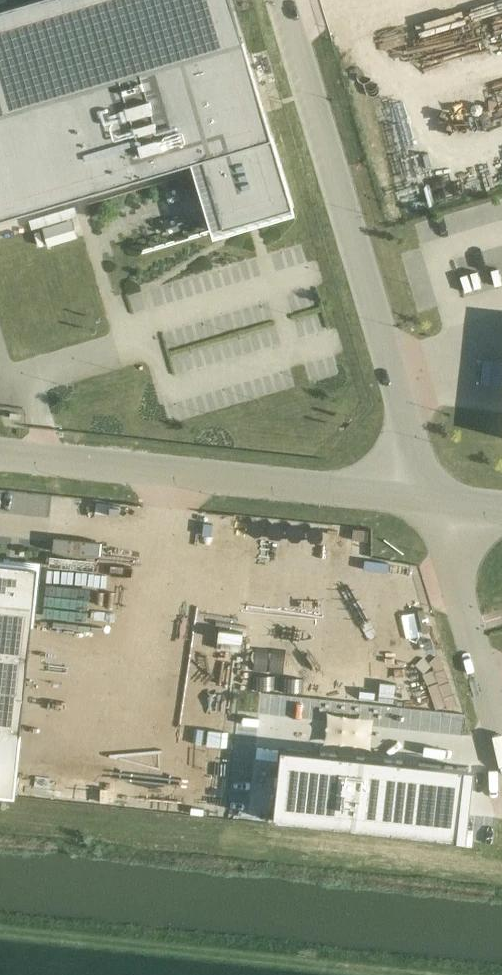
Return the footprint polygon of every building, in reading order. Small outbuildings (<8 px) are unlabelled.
[(0,7),(0,217),(192,160),(213,231),(293,207),(232,0),(23,0),(0,7)] [(15,793),(39,564),(0,560),(0,791),(15,793)] [(281,747),(273,820),(459,840),(466,767),(281,747)]
